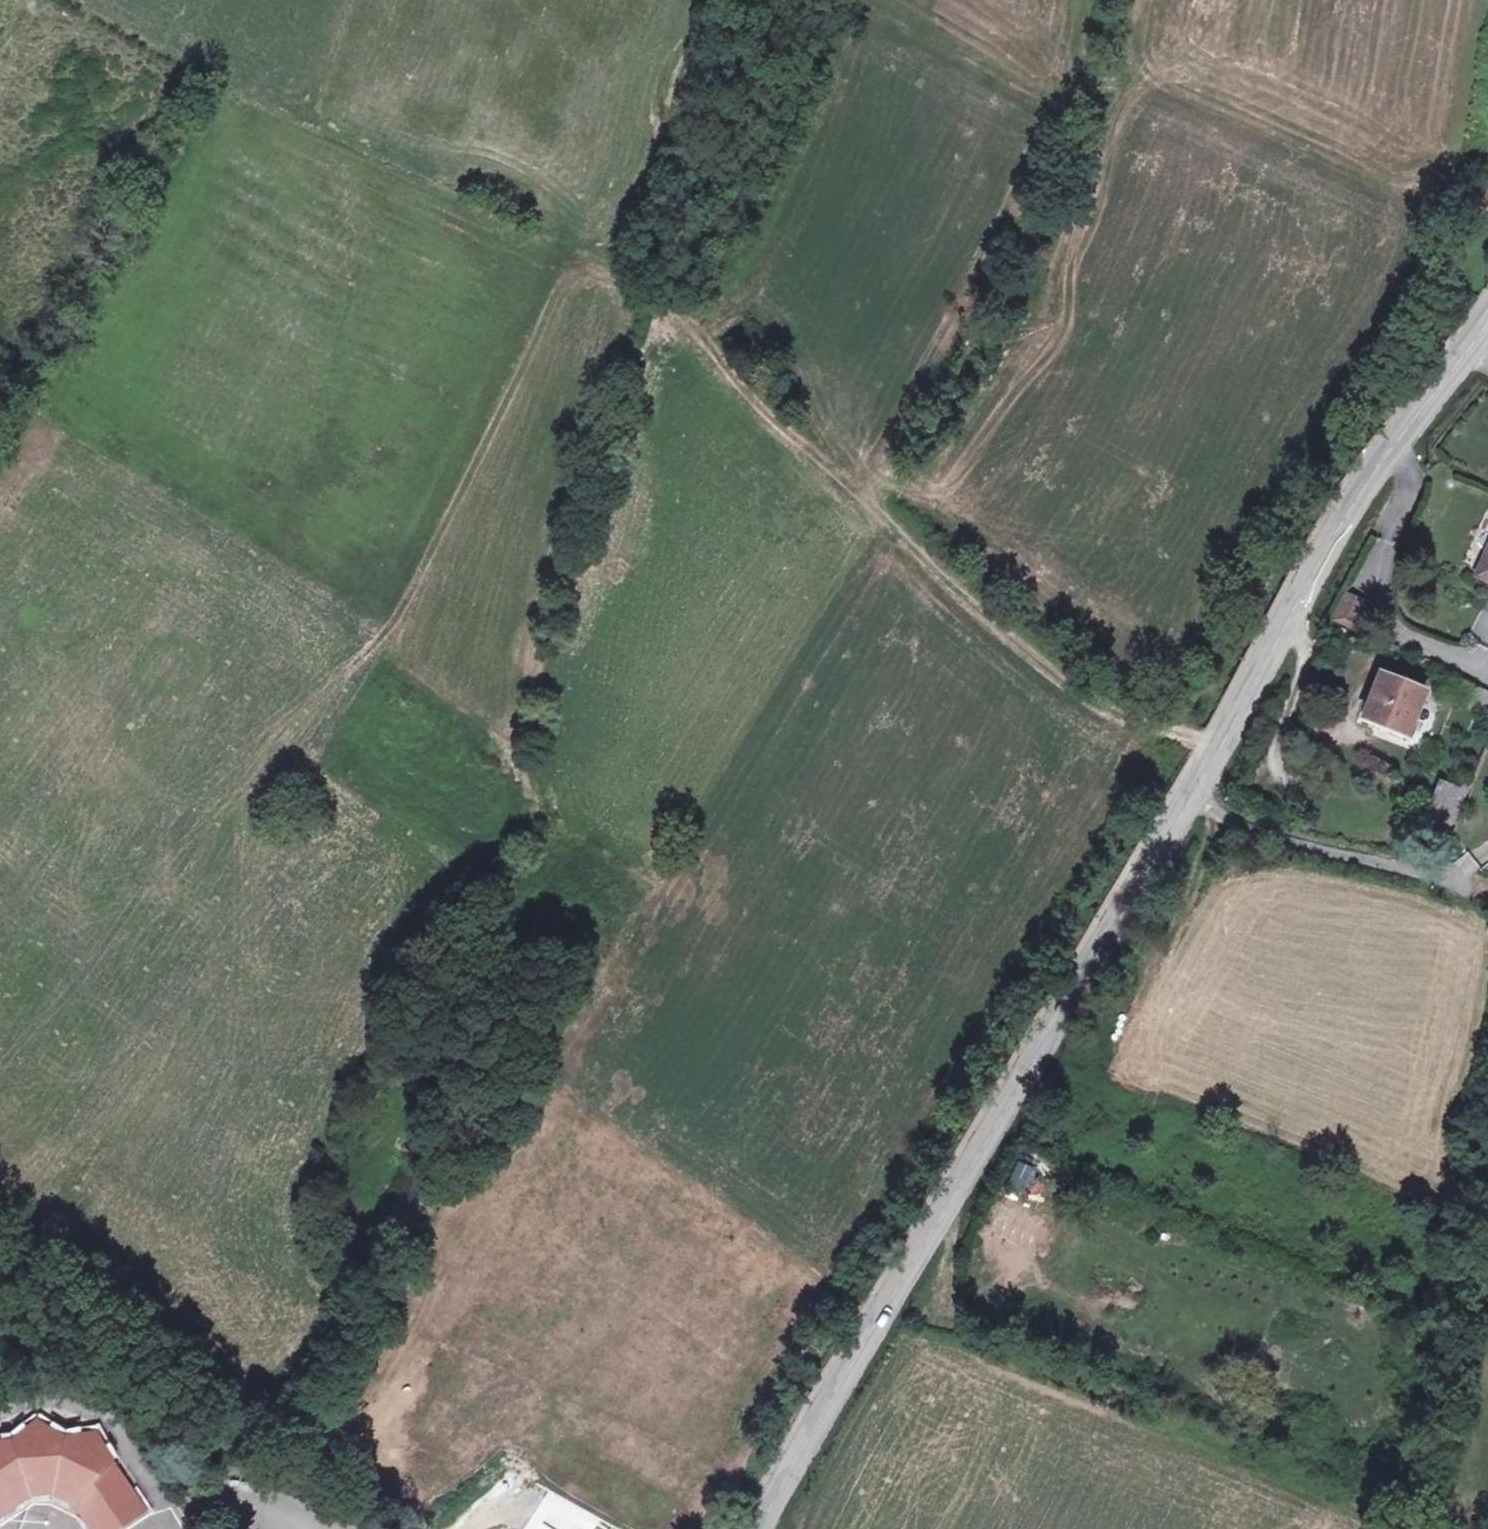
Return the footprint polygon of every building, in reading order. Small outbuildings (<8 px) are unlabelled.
[(1477,576),(1487,581),(1487,553),(1477,576)] [(1360,604),(1347,598),(1336,621),(1359,632),(1364,623),(1354,618),(1360,604)] [(1425,693),(1381,676),(1364,718),(1409,736),(1425,693)] [(1440,781),(1428,812),(1437,816),(1432,830),(1448,837),(1470,786),(1463,783),(1461,790),(1440,781)] [(1020,1163),(1009,1186),(1023,1193),(1033,1169),(1020,1163)] [(113,1462),(97,1434),(65,1438),(37,1422),(13,1442),(0,1443),(0,1503),(27,1485),(55,1483),(82,1496),(75,1503),(93,1528),(121,1528),(124,1527),(118,1518),(135,1507),(140,1503),(113,1462)] [(31,1495),(54,1493),(75,1503),(82,1496),(55,1483),(27,1485),(0,1503),(0,1516),(31,1495)] [(124,1527),(146,1513),(140,1503),(135,1507),(118,1518),(124,1527)]
